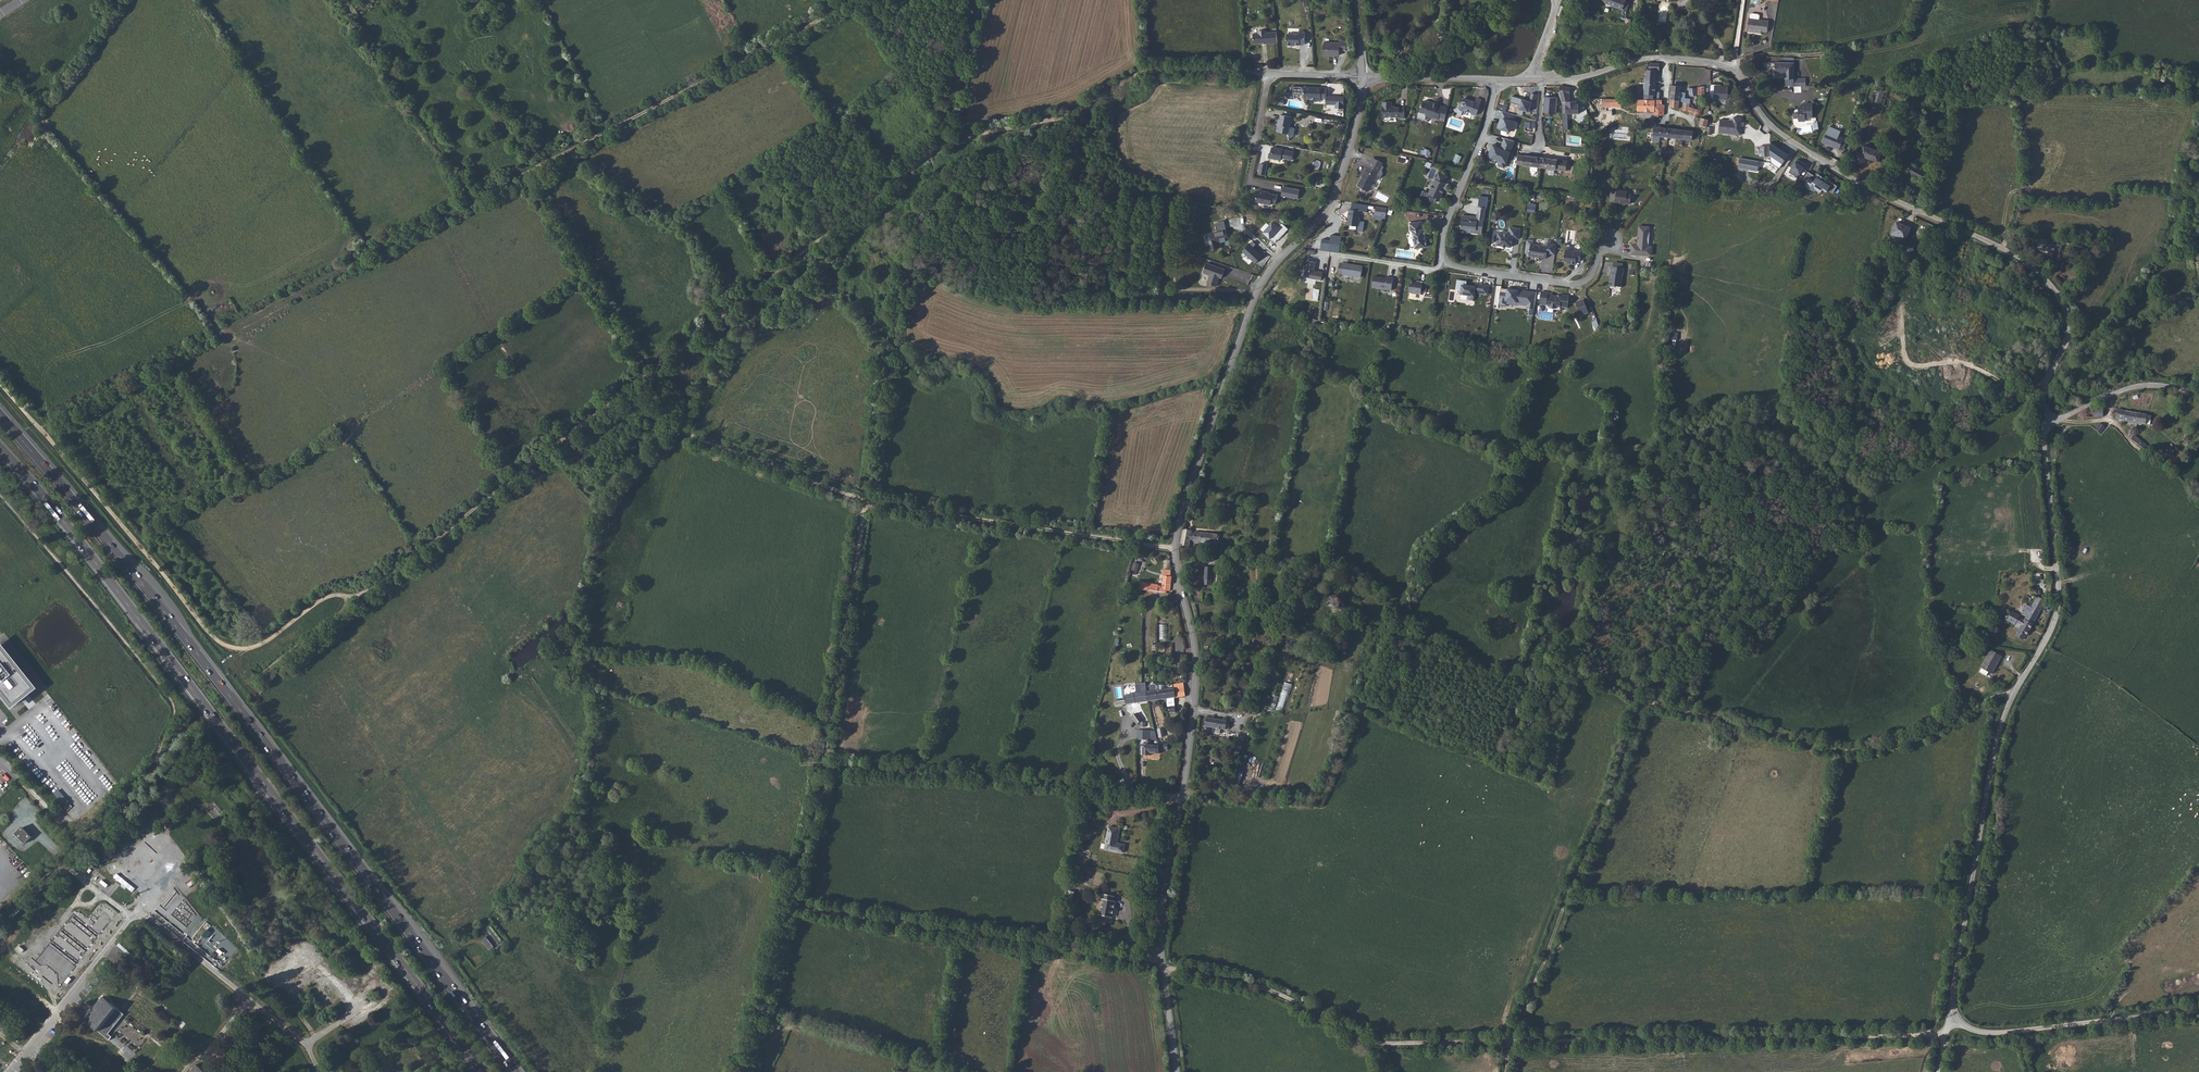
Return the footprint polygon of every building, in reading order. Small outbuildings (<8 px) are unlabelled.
[(1630,1),(1626,0),(1603,0),(1605,2),(1623,9),(1627,10),(1630,1)] [(1752,30),(1761,32),(1767,32),(1769,21),(1759,19),(1760,16),(1759,14),(1752,13),(1750,14),(1748,32),(1752,32),(1752,30)] [(1265,44),(1278,43),(1277,32),(1266,33),(1266,30),(1258,31),(1259,33),(1253,34),(1254,44),(1265,43),(1265,44)] [(1300,44),(1305,44),(1305,33),(1299,33),(1299,34),(1287,34),(1287,40),(1286,40),(1286,46),(1292,46),(1292,45),(1300,45),(1300,44)] [(1339,50),(1346,50),(1346,41),(1339,41),(1339,43),(1324,42),(1323,56),(1332,56),(1332,55),(1339,55),(1339,50)] [(1659,63),(1650,63),(1649,73),(1654,74),(1654,70),(1659,70),(1659,63)] [(1794,65),(1776,64),(1775,69),(1775,74),(1785,75),(1785,80),(1786,80),(1786,86),(1797,87),(1799,87),(1805,86),(1805,81),(1794,81),(1794,65)] [(1656,80),(1645,79),(1644,99),(1653,100),(1654,94),(1655,95),(1656,80)] [(1710,98),(1728,99),(1728,86),(1717,86),(1717,84),(1710,84),(1710,98)] [(1571,87),(1560,85),(1559,93),(1562,102),(1567,102),(1572,101),(1570,93),(1571,87)] [(1685,93),(1680,92),(1681,86),(1672,85),(1670,99),(1679,101),(1683,102),(1689,104),(1690,99),(1685,98),(1685,93)] [(1304,98),(1312,99),(1312,97),(1316,97),(1316,99),(1316,101),(1321,101),(1321,98),(1326,98),(1327,89),(1321,88),(1321,87),(1302,87),(1301,93),(1304,93),(1304,98)] [(1884,91),(1877,89),(1870,112),(1877,114),(1884,91)] [(1519,110),(1530,113),(1533,103),(1535,104),(1537,95),(1531,94),(1530,101),(1512,96),(1511,102),(1521,105),(1519,110)] [(1557,98),(1544,97),(1543,112),(1556,113),(1557,98)] [(1476,115),(1482,100),(1476,98),(1476,102),(1464,98),(1463,103),(1460,104),(1459,107),(1454,109),(1457,114),(1461,116),(1463,111),(1466,110),(1472,112),(1472,114),(1476,115)] [(1603,98),(1602,105),(1621,106),(1621,98),(1603,98)] [(1644,99),(1638,99),(1638,111),(1651,111),(1651,110),(1655,110),(1655,116),(1656,116),(1657,117),(1658,117),(1659,116),(1659,115),(1664,115),(1664,105),(1662,105),(1662,100),(1655,99),(1655,100),(1653,100),(1644,99)] [(1679,101),(1670,99),(1670,107),(1679,108),(1679,101)] [(1432,103),(1429,102),(1423,101),(1422,106),(1420,107),(1417,118),(1425,120),(1426,116),(1438,119),(1439,118),(1442,106),(1438,105),(1438,104),(1433,102),(1432,103)] [(1572,101),(1567,102),(1567,114),(1563,115),(1563,130),(1569,129),(1568,116),(1580,115),(1579,101),(1572,101)] [(1392,107),(1392,106),(1392,102),(1383,102),(1383,117),(1399,117),(1399,119),(1404,119),(1404,107),(1395,107),(1392,107)] [(1813,118),(1812,103),(1805,103),(1805,107),(1798,107),(1798,109),(1797,109),(1796,110),(1795,111),(1794,111),(1794,113),(1793,113),(1794,115),(1794,118),(1798,118),(1799,121),(1805,121),(1805,118),(1813,118)] [(1448,108),(1442,106),(1439,118),(1445,120),(1448,108)] [(1502,111),(1498,129),(1512,132),(1517,116),(1502,111)] [(1292,117),(1281,114),(1279,125),(1277,124),(1276,132),(1289,134),(1291,119),(1292,117)] [(1701,117),(1699,125),(1707,127),(1709,119),(1701,117)] [(1719,133),(1740,134),(1742,118),(1734,117),(1734,118),(1733,118),(1729,120),(1720,120),(1719,133)] [(1535,128),(1536,122),(1532,122),(1525,122),(1524,132),(1528,132),(1528,127),(1535,128)] [(1660,136),(1668,137),(1669,128),(1661,127),(1660,136)] [(1668,137),(1683,139),(1684,130),(1669,128),(1668,137)] [(1684,130),(1683,139),(1692,141),(1693,131),(1684,130)] [(1827,131),(1822,142),(1839,149),(1842,143),(1844,143),(1846,139),(1844,138),(1827,131)] [(1505,169),(1515,142),(1504,138),(1501,147),(1492,145),(1488,157),(1500,162),(1498,166),(1505,169)] [(1760,156),(1770,156),(1769,146),(1760,146),(1760,156)] [(1878,161),(1881,152),(1864,146),(1861,154),(1859,153),(1856,161),(1865,164),(1867,158),(1878,161)] [(1281,158),(1292,160),(1294,152),(1283,150),(1283,149),(1272,147),(1271,152),(1270,153),(1269,158),(1281,160),(1281,158)] [(1568,161),(1518,155),(1517,165),(1566,171),(1566,170),(1568,170),(1568,168),(1569,168),(1570,167),(1571,167),(1570,165),(1570,164),(1569,164),(1568,164),(1567,164),(1568,161)] [(1383,163),(1375,159),(1370,167),(1368,166),(1358,186),(1363,188),(1361,191),(1365,193),(1367,190),(1368,191),(1376,176),(1381,178),(1383,174),(1382,170),(1384,167),(1382,165),(1383,163)] [(1260,163),(1259,173),(1266,175),(1268,165),(1260,163)] [(1428,177),(1433,179),(1437,170),(1432,167),(1428,177)] [(1815,176),(1808,171),(1803,179),(1807,182),(1806,183),(1816,189),(1821,192),(1822,191),(1823,189),(1826,192),(1827,192),(1828,190),(1833,193),(1837,186),(1828,180),(1826,183),(1823,181),(1825,178),(1818,174),(1817,177),(1815,176)] [(1440,199),(1447,184),(1444,183),(1447,176),(1438,172),(1429,194),(1440,199)] [(1300,189),(1283,186),(1281,196),(1298,199),(1300,189)] [(1626,203),(1630,204),(1632,194),(1624,193),(1624,191),(1612,189),(1610,201),(1620,203),(1621,205),(1624,205),(1626,203)] [(1270,192),(1258,190),(1256,202),(1271,205),(1271,203),(1276,204),(1277,195),(1269,193),(1270,192)] [(1536,204),(1528,203),(1527,211),(1535,212),(1536,204)] [(1387,208),(1376,207),(1375,215),(1386,216),(1386,213),(1387,208)] [(1359,220),(1360,211),(1349,209),(1347,224),(1358,226),(1358,231),(1362,232),(1363,230),(1365,222),(1360,221),(1359,220)] [(1481,221),(1484,221),(1485,213),(1478,212),(1477,217),(1463,215),(1460,233),(1467,234),(1467,232),(1468,229),(1480,230),(1481,221)] [(1423,229),(1422,221),(1410,222),(1411,230),(1413,230),(1415,248),(1427,247),(1424,229),(1423,229)] [(1482,234),(1484,221),(1481,221),(1480,230),(1468,229),(1467,232),(1482,234)] [(1905,241),(1911,228),(1903,224),(1902,225),(1896,223),(1891,235),(1905,241)] [(1631,254),(1652,256),(1652,246),(1648,246),(1650,227),(1639,226),(1638,237),(1639,237),(1639,240),(1638,240),(1638,245),(1632,245),(1631,254)] [(1513,235),(1513,238),(1519,239),(1520,228),(1510,227),(1510,229),(1515,229),(1515,235),(1513,235)] [(1515,229),(1510,229),(1509,234),(1498,233),(1497,245),(1512,247),(1513,238),(1513,235),(1515,235),(1515,229)] [(1229,240),(1226,230),(1208,235),(1212,247),(1213,249),(1214,249),(1215,249),(1216,248),(1217,247),(1217,246),(1216,243),(1229,240)] [(2044,250),(2048,252),(2053,253),(2054,253),(2059,255),(2063,245),(2057,243),(2056,246),(2046,243),(2047,241),(2041,239),(2037,250),(2043,252),(2044,250)] [(1529,254),(1529,256),(1541,257),(1541,258),(1546,259),(1547,253),(1555,254),(1556,244),(1548,242),(1548,246),(1533,244),(1533,240),(1528,240),(1527,240),(1525,253),(1529,254)] [(1249,244),(1242,252),(1255,264),(1262,256),(1249,244)] [(1564,261),(1568,262),(1570,262),(1570,263),(1575,264),(1576,260),(1580,261),(1582,250),(1577,249),(1577,252),(1565,250),(1564,261)] [(1318,272),(1316,272),(1315,271),(1316,262),(1307,260),(1304,275),(1306,277),(1321,280),(1323,272),(1318,271),(1318,272)] [(1225,269),(1207,263),(1204,272),(1210,274),(1207,283),(1216,286),(1219,280),(1218,279),(1219,277),(1222,278),(1225,269)] [(1342,275),(1361,278),(1363,266),(1348,264),(1349,264),(1344,263),(1344,264),(1342,275)] [(1622,269),(1621,269),(1612,268),(1611,268),(1611,272),(1609,272),(1608,279),(1610,279),(1609,287),(1613,288),(1614,287),(1619,287),(1621,276),(1622,276),(1622,269)] [(1372,288),(1392,290),(1393,278),(1388,277),(1388,278),(1374,276),(1372,288)] [(1409,293),(1421,295),(1421,292),(1426,293),(1428,283),(1417,281),(1417,283),(1410,282),(1409,293)] [(1488,295),(1489,286),(1476,284),(1475,288),(1467,286),(1468,282),(1457,281),(1456,291),(1462,291),(1461,300),(1475,301),(1476,294),(1488,295)] [(1501,296),(1499,306),(1507,307),(1507,305),(1527,307),(1527,310),(1534,311),(1537,292),(1509,288),(1507,297),(1501,296)] [(1553,293),(1542,291),(1540,305),(1551,306),(1550,309),(1556,310),(1556,307),(1568,309),(1570,296),(1562,295),(1562,296),(1553,295),(1553,293)] [(1577,301),(1581,316),(1589,314),(1585,299),(1577,301)] [(2091,410),(2088,411),(2088,415),(2092,415),(2093,418),(2103,417),(2102,409),(2091,410)] [(2117,410),(2117,411),(2116,420),(2144,426),(2146,418),(2146,415),(2117,410)] [(2105,427),(2099,425),(2098,427),(2096,426),(2094,429),(2096,430),(2095,431),(2100,435),(2105,427)] [(2131,441),(2133,443),(2142,449),(2143,448),(2145,444),(2141,442),(2134,437),(2136,433),(2133,431),(2130,436),(2133,439),(2131,441)] [(2161,460),(2176,468),(2180,458),(2166,451),(2161,460)] [(1194,531),(1183,529),(1181,545),(1190,547),(1191,542),(1194,531)] [(1201,532),(1194,531),(1191,542),(1200,542),(1201,532)] [(1225,544),(1226,536),(1201,532),(1200,542),(1219,544),(1219,543),(1225,544)] [(1227,555),(1228,547),(1219,546),(1217,554),(1227,555)] [(1134,562),(1131,572),(1136,574),(1139,564),(1134,562)] [(1212,579),(1213,566),(1211,567),(1205,567),(1205,579),(1212,579)] [(2041,591),(2041,574),(2033,574),(2033,591),(2041,591)] [(1162,591),(1170,591),(1172,577),(1163,576),(1162,591)] [(2015,637),(2023,641),(2025,636),(2026,637),(2042,607),(2049,610),(2049,604),(2037,597),(2031,607),(2026,605),(2021,614),(2026,617),(2024,621),(2020,628),(2015,637)] [(2007,612),(2003,619),(2015,625),(2019,618),(2019,617),(2011,613),(2010,614),(2007,612)] [(2019,618),(2015,625),(2020,628),(2024,621),(2019,618)] [(1159,639),(1167,639),(1168,624),(1160,624),(1159,639)] [(14,709),(38,689),(0,642),(0,692),(14,709)] [(1991,651),(1981,670),(1982,671),(1981,674),(1987,677),(1988,674),(1992,675),(2001,657),(1991,651)] [(1135,684),(1137,693),(1146,691),(1145,682),(1135,684)] [(1285,711),(1292,684),(1284,682),(1277,709),(1285,711)] [(1173,688),(1165,690),(1165,699),(1167,699),(1167,707),(1169,707),(1169,713),(1175,713),(1175,707),(1174,707),(1174,698),(1185,696),(1183,688),(1174,690),(1173,688)] [(1158,700),(1156,691),(1156,689),(1147,691),(1146,691),(1148,702),(1158,700)] [(1158,700),(1165,699),(1165,690),(1156,691),(1158,700)] [(1125,695),(1126,705),(1148,702),(1146,691),(1137,693),(1134,693),(1134,694),(1125,695)] [(1137,710),(1131,716),(1138,722),(1143,716),(1137,710)] [(1229,730),(1230,721),(1208,717),(1206,727),(1229,730)] [(1239,784),(1243,764),(1237,763),(1233,782),(1239,784)] [(1088,827),(1081,826),(1079,833),(1089,834),(1090,828),(1088,827)] [(1119,829),(1109,827),(1104,850),(1123,853),(1124,845),(1117,844),(1119,829)] [(17,835),(25,844),(32,837),(23,828),(17,835)] [(129,887),(131,884),(121,877),(119,880),(129,887)] [(198,883),(192,877),(186,882),(192,889),(198,883)] [(1115,896),(1104,894),(1100,915),(1103,916),(1103,920),(1103,921),(1110,922),(1112,921),(1116,901),(1114,901),(1115,896)] [(53,927),(63,916),(56,910),(46,922),(53,927)] [(486,937),(482,940),(491,949),(494,946),(486,937)] [(383,967),(377,959),(356,974),(362,983),(383,967)] [(309,984),(313,982),(308,975),(289,987),(296,996),(310,986),(309,984)] [(111,1037),(111,1036),(108,1034),(123,1014),(102,997),(83,1019),(107,1040),(99,1050),(122,1070),(134,1056),(111,1037)] [(41,1007),(43,1003),(37,998),(34,1002),(41,1007)]
